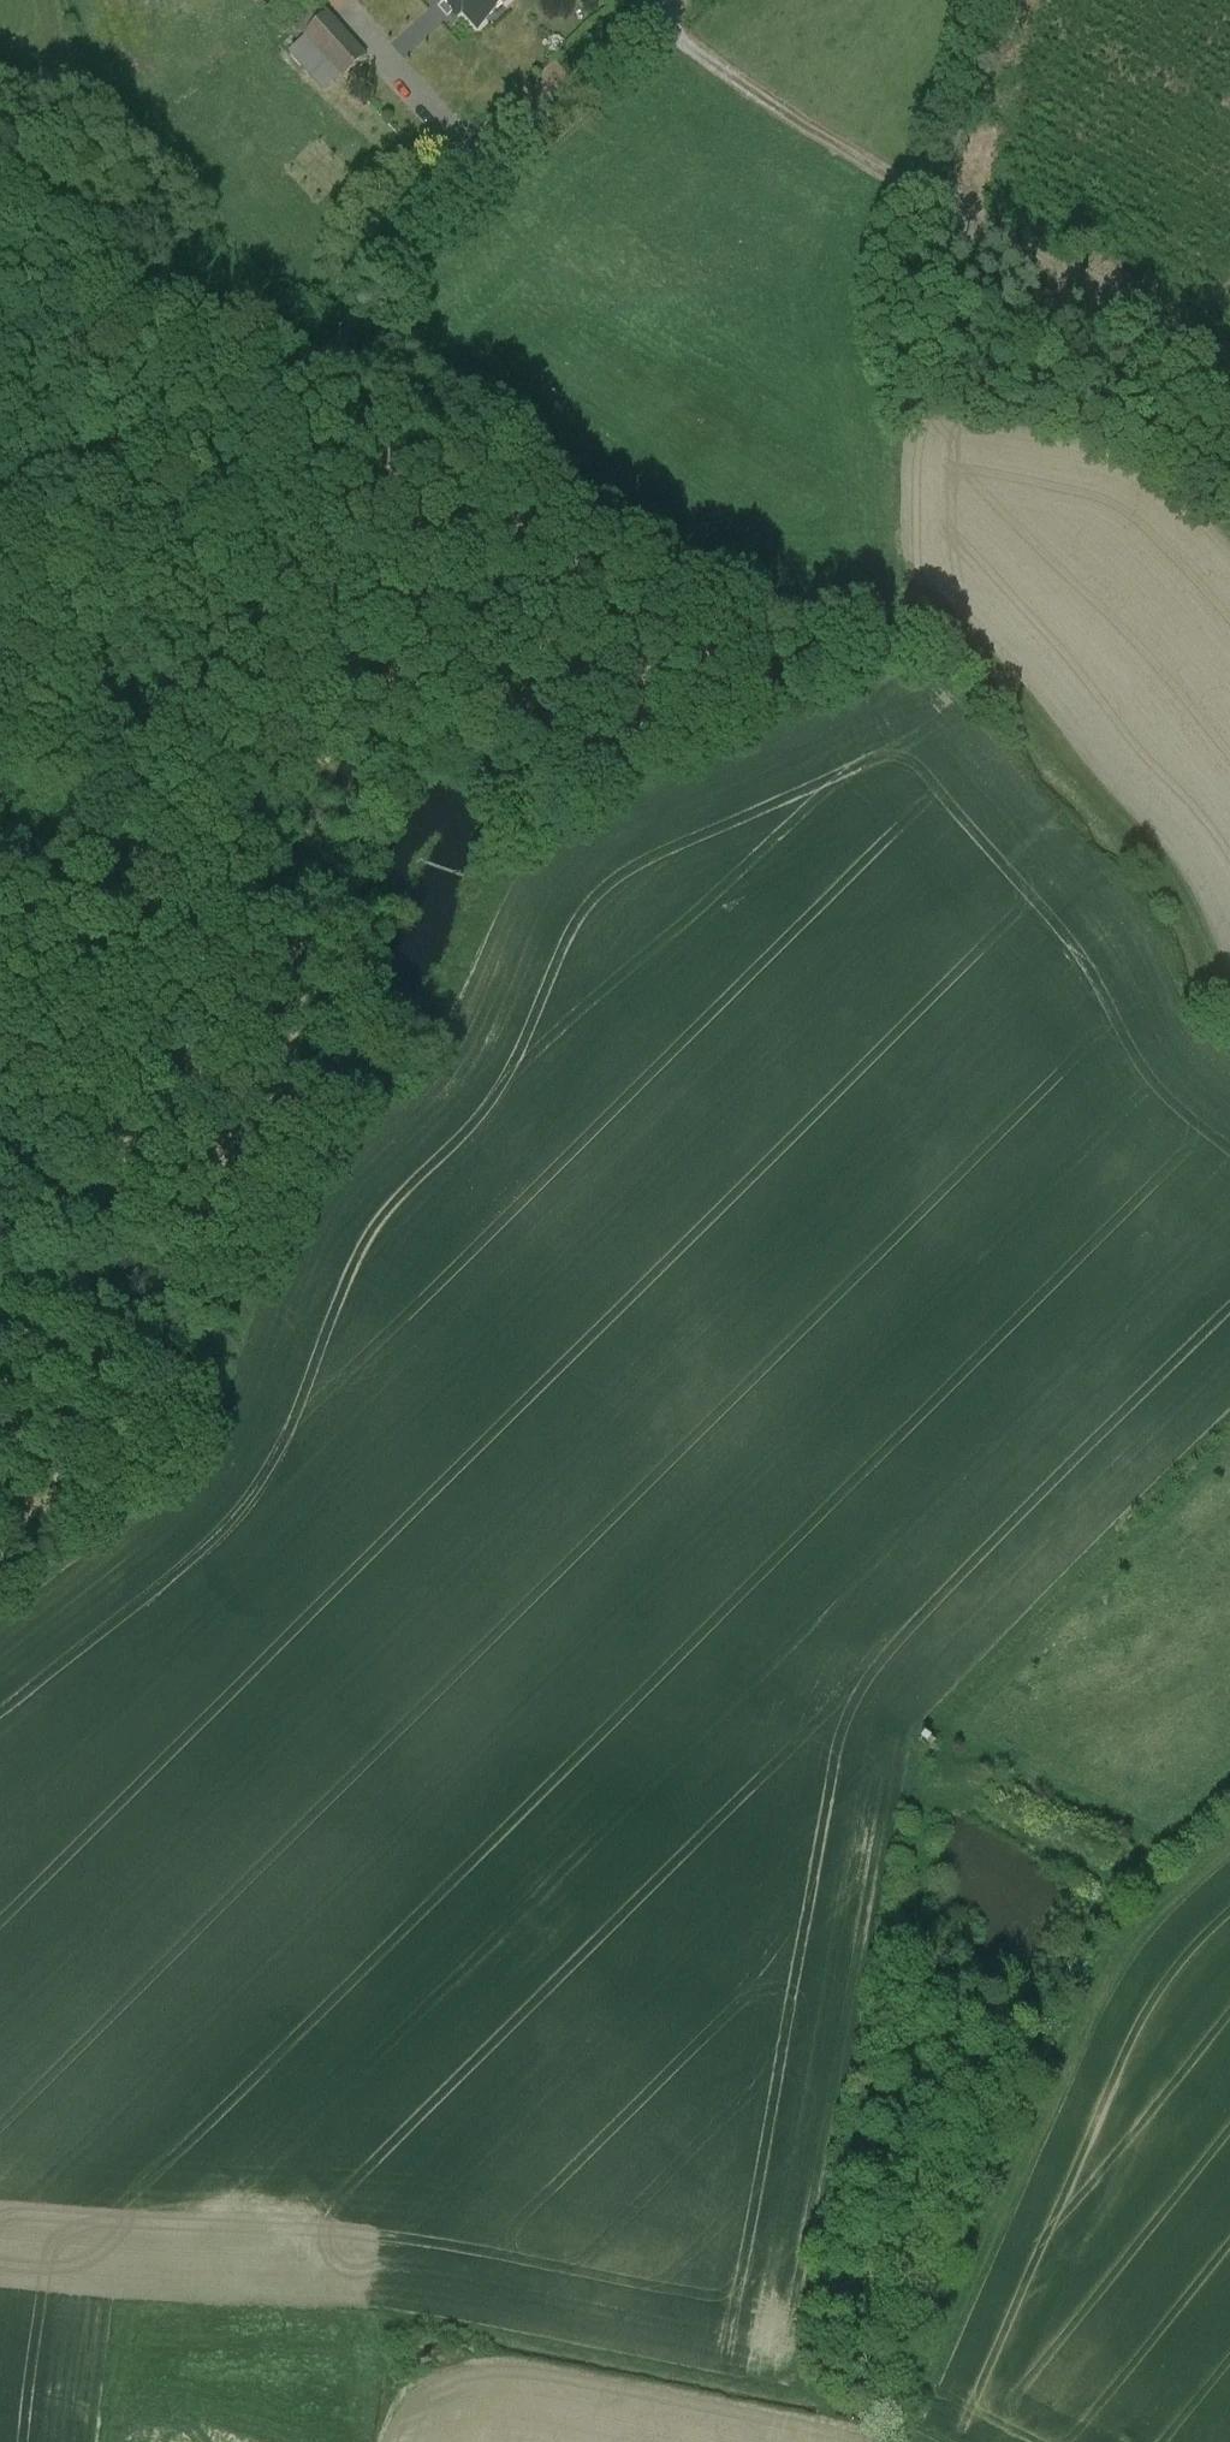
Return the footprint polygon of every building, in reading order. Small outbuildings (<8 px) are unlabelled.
[(456,19),(462,13),(478,30),(511,0),(438,0),(456,19)] [(364,54),(316,1),(294,20),(304,31),(340,71),(343,74),(364,54)] [(340,71),(307,34),(292,47),(325,84),(340,71)]
